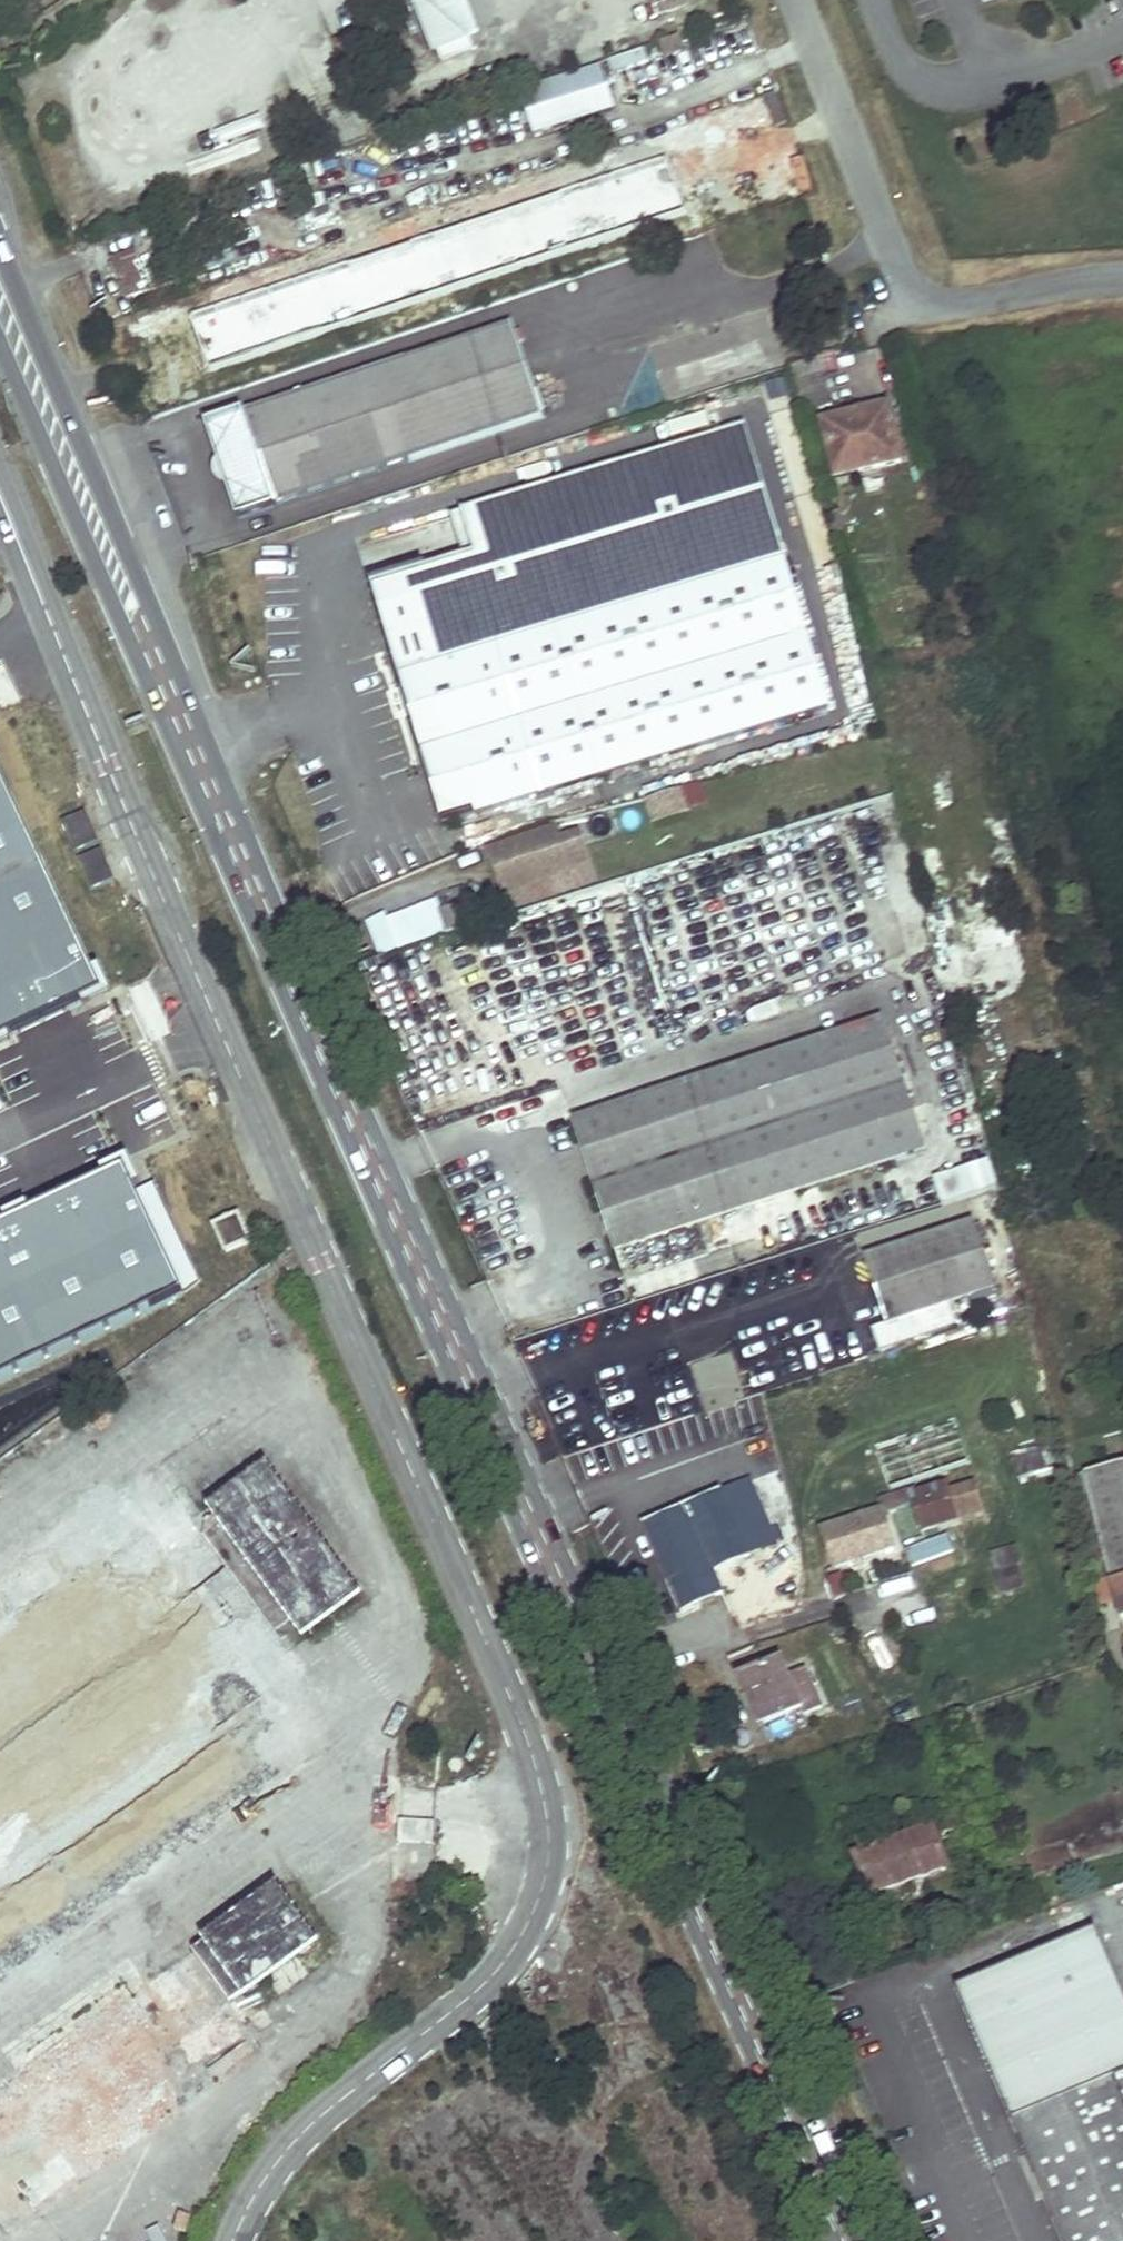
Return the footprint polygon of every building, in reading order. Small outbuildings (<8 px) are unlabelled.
[(484,39),(469,0),(406,0),(429,60),(484,39)] [(533,134),(616,108),(602,64),(519,89),(533,134)] [(497,213),(491,194),(477,199),(483,218),(497,213)] [(390,273),(389,270),(479,243),(466,203),(396,225),(399,232),(379,239),(378,234),(332,249),(345,288),(390,273)] [(128,301),(150,292),(142,271),(135,253),(113,261),(128,301)] [(543,416),(513,326),(210,428),(240,517),(543,416)] [(890,406),(824,421),(838,476),(903,460),(890,406)] [(827,707),(784,562),(772,523),(745,432),(743,427),(462,512),(466,523),(475,554),(371,585),(385,632),(390,646),(399,678),(443,823),(827,707)] [(106,994),(0,767),(0,1044),(106,994)] [(648,810),(681,802),(678,790),(645,798),(648,810)] [(392,943),(444,929),(437,905),(372,923),(379,950),(393,946),(392,943)] [(576,1119),(617,1249),(924,1150),(882,1021),(809,1045),(806,1033),(780,1042),(783,1053),(576,1119)] [(125,1171),(0,1228),(0,1385),(185,1300),(125,1171)] [(214,1227),(226,1252),(249,1241),(238,1216),(214,1227)] [(974,1224),(865,1259),(886,1323),(995,1289),(974,1224)] [(726,1399),(745,1394),(736,1364),(717,1370),(726,1399)] [(1048,1469),(1044,1452),(1009,1460),(1014,1478),(1048,1469)] [(1088,1473),(1122,1610),(1122,1464),(1088,1473)] [(182,1500),(158,1467),(0,1580),(0,1631),(182,1500)] [(751,1479),(723,1492),(750,1554),(778,1542),(751,1479)] [(920,1531),(985,1510),(976,1484),(950,1492),(948,1485),(918,1495),(915,1488),(878,1500),(881,1511),(822,1531),(834,1568),(895,1547),(885,1516),(912,1508),(920,1531)] [(182,1500),(0,1631),(0,1884),(302,1667),(277,1632),(343,1584),(272,1485),(205,1533),(182,1500)] [(644,1526),(692,1505),(683,1485),(635,1506),(644,1526)] [(714,1570),(750,1554),(723,1492),(692,1505),(644,1526),(681,1611),(724,1592),(714,1570)] [(989,1552),(1001,1593),(1026,1586),(1015,1545),(989,1552)] [(736,1679),(745,1699),(751,1696),(764,1726),(789,1715),(788,1712),(799,1708),(803,1717),(822,1708),(804,1670),(789,1677),(781,1659),(736,1679)] [(302,1667),(0,1884),(0,1937),(327,1702),(302,1667)] [(751,1696),(745,1699),(758,1728),(764,1726),(751,1696)] [(951,1817),(932,1825),(936,1834),(937,1837),(956,1830),(951,1817)] [(434,1844),(435,1825),(402,1823),(401,1841),(434,1844)] [(936,1834),(932,1825),(907,1834),(911,1843),(936,1834)] [(911,1843),(907,1834),(852,1854),(863,1883),(868,1881),(873,1896),(923,1877),(911,1843)] [(276,1893),(0,2093),(0,2161),(35,2209),(260,2046),(230,2004),(313,1944),(276,1893)] [(1013,2052),(1022,2073),(1100,2039),(1092,2019),(1013,2052)] [(1022,2073),(1037,2109),(1010,2120),(1061,2240),(1122,2240),(1122,2097),(1121,2092),(1122,2092),(1122,2036),(1103,2045),(1100,2039),(1022,2073)]
